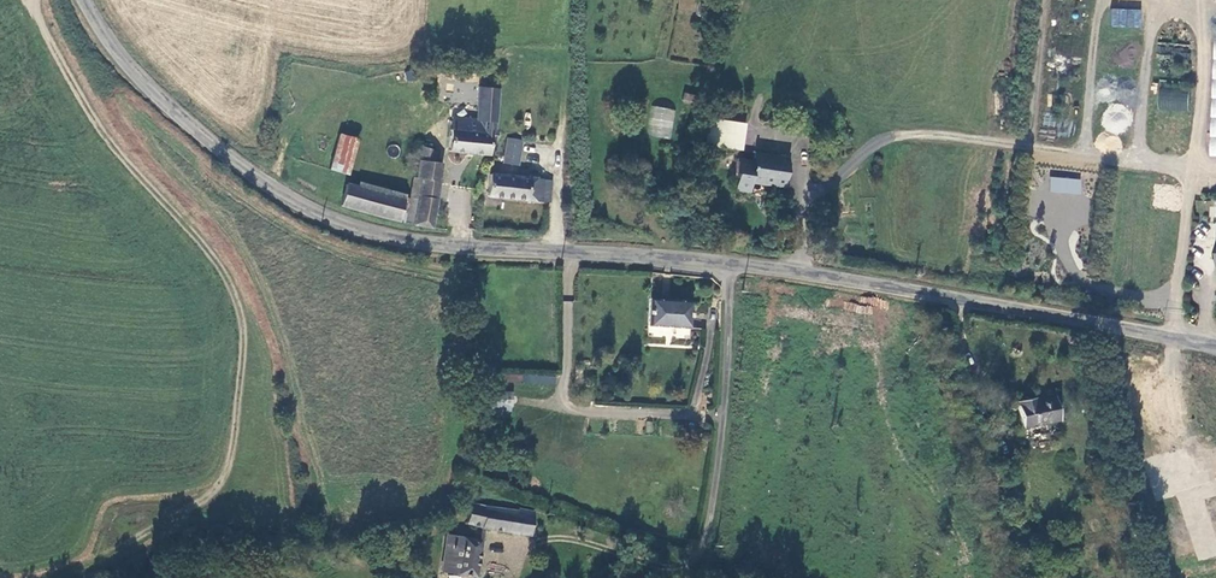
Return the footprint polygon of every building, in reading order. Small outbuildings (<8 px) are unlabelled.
[(1141,28),(1142,9),(1111,8),(1110,26),(1141,28)] [(486,140),(496,141),(498,125),(493,124),(496,93),(479,91),(475,122),(453,120),(450,153),(485,156),(486,140)] [(684,92),(682,101),(694,104),(696,95),(684,92)] [(651,106),(648,136),(672,138),(674,109),(651,106)] [(739,150),(742,124),(704,120),(701,146),(739,150)] [(349,175),(356,138),(338,135),(331,171),(349,175)] [(520,165),(522,139),(506,138),(504,164),(520,165)] [(416,204),(413,228),(434,231),(444,163),(438,162),(440,149),(420,146),(415,177),(412,176),(408,203),(416,204)] [(786,154),(752,151),(751,161),(736,159),(734,183),(749,184),(749,177),(783,180),(786,154)] [(1080,194),(1081,179),(1050,176),(1049,191),(1080,194)] [(550,181),(493,177),(491,198),(548,203),(550,181)] [(783,188),(783,180),(749,177),(749,184),(783,188)] [(748,191),(749,184),(734,183),(733,190),(748,191)] [(358,187),(350,185),(343,209),(395,224),(403,198),(359,184),(358,187)] [(504,228),(499,227),(496,230),(496,234),(499,237),(504,236),(506,232),(504,228)] [(690,300),(649,300),(649,327),(690,327),(690,300)] [(680,328),(679,338),(689,339),(690,328),(680,328)] [(522,382),(523,374),(503,373),(503,381),(522,382)] [(513,403),(514,394),(500,392),(499,401),(513,403)] [(1018,399),(1026,435),(1051,430),(1048,421),(1060,418),(1054,395),(1035,399),(1034,395),(1018,399)] [(525,531),(527,511),(467,505),(465,524),(525,531)] [(446,539),(443,576),(469,577),(478,577),(480,542),(446,539)]
